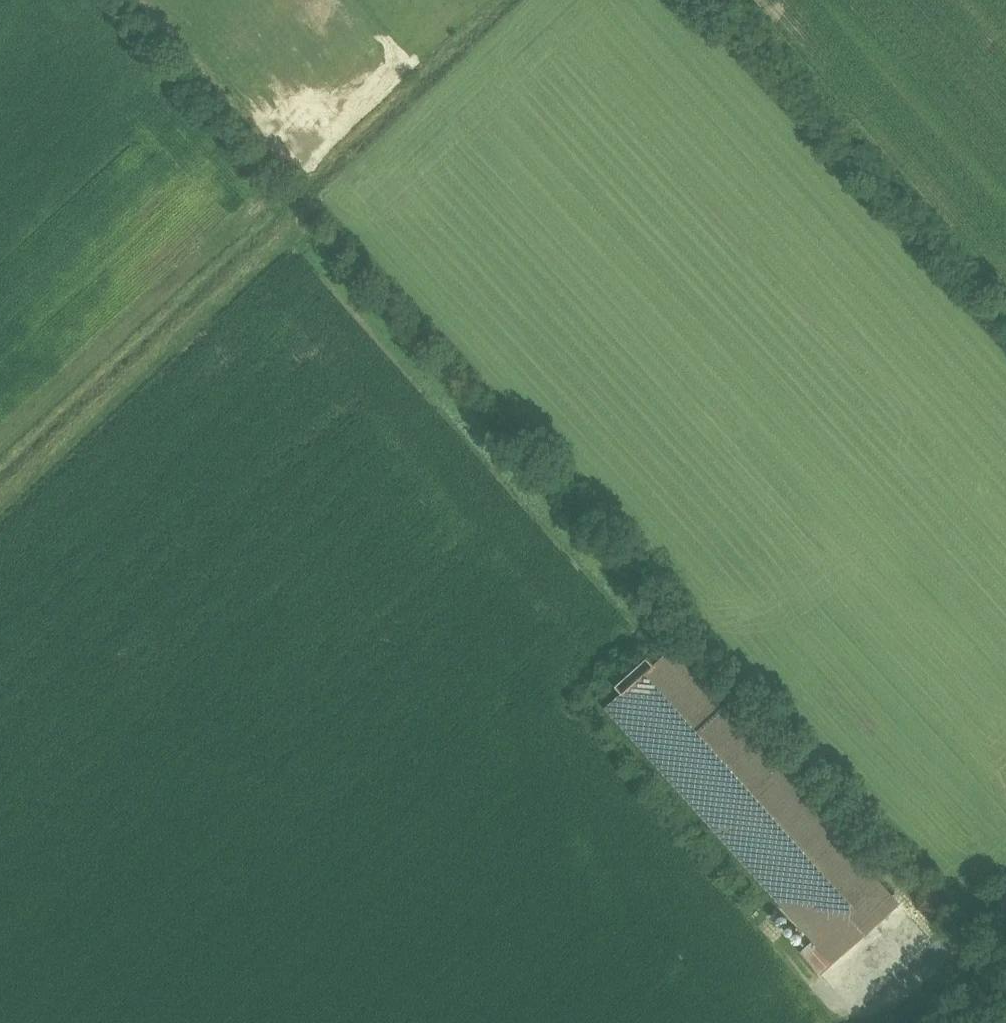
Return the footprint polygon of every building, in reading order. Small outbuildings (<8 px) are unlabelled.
[(623,692),(607,706),(815,939),(801,951),(820,973),(899,903),(671,649),(655,664),(623,692)] [(615,683),(623,692),(655,664),(647,655),(615,683)]
